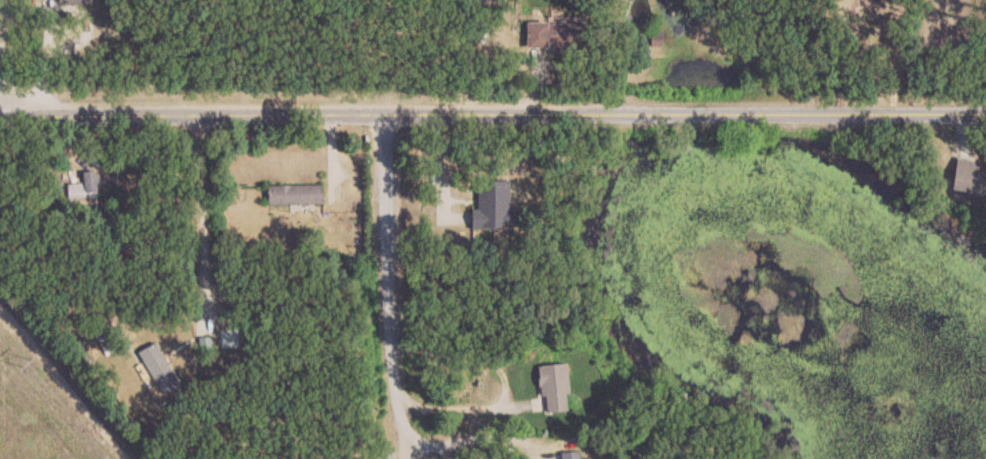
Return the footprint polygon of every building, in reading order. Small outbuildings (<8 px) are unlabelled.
[(531,49),(592,48),(592,24),(531,24),(531,49)] [(979,196),(983,172),(972,170),(974,161),(949,157),(944,190),(979,196)] [(84,172),(84,184),(69,184),(69,206),(99,205),(98,172),(84,172)] [(477,180),(477,228),(515,228),(515,180),(477,180)] [(270,205),(325,204),(325,185),(270,185),(270,205)] [(140,353),(165,396),(183,386),(158,343),(140,353)] [(545,412),(573,411),(571,364),(543,366),(545,412)]
